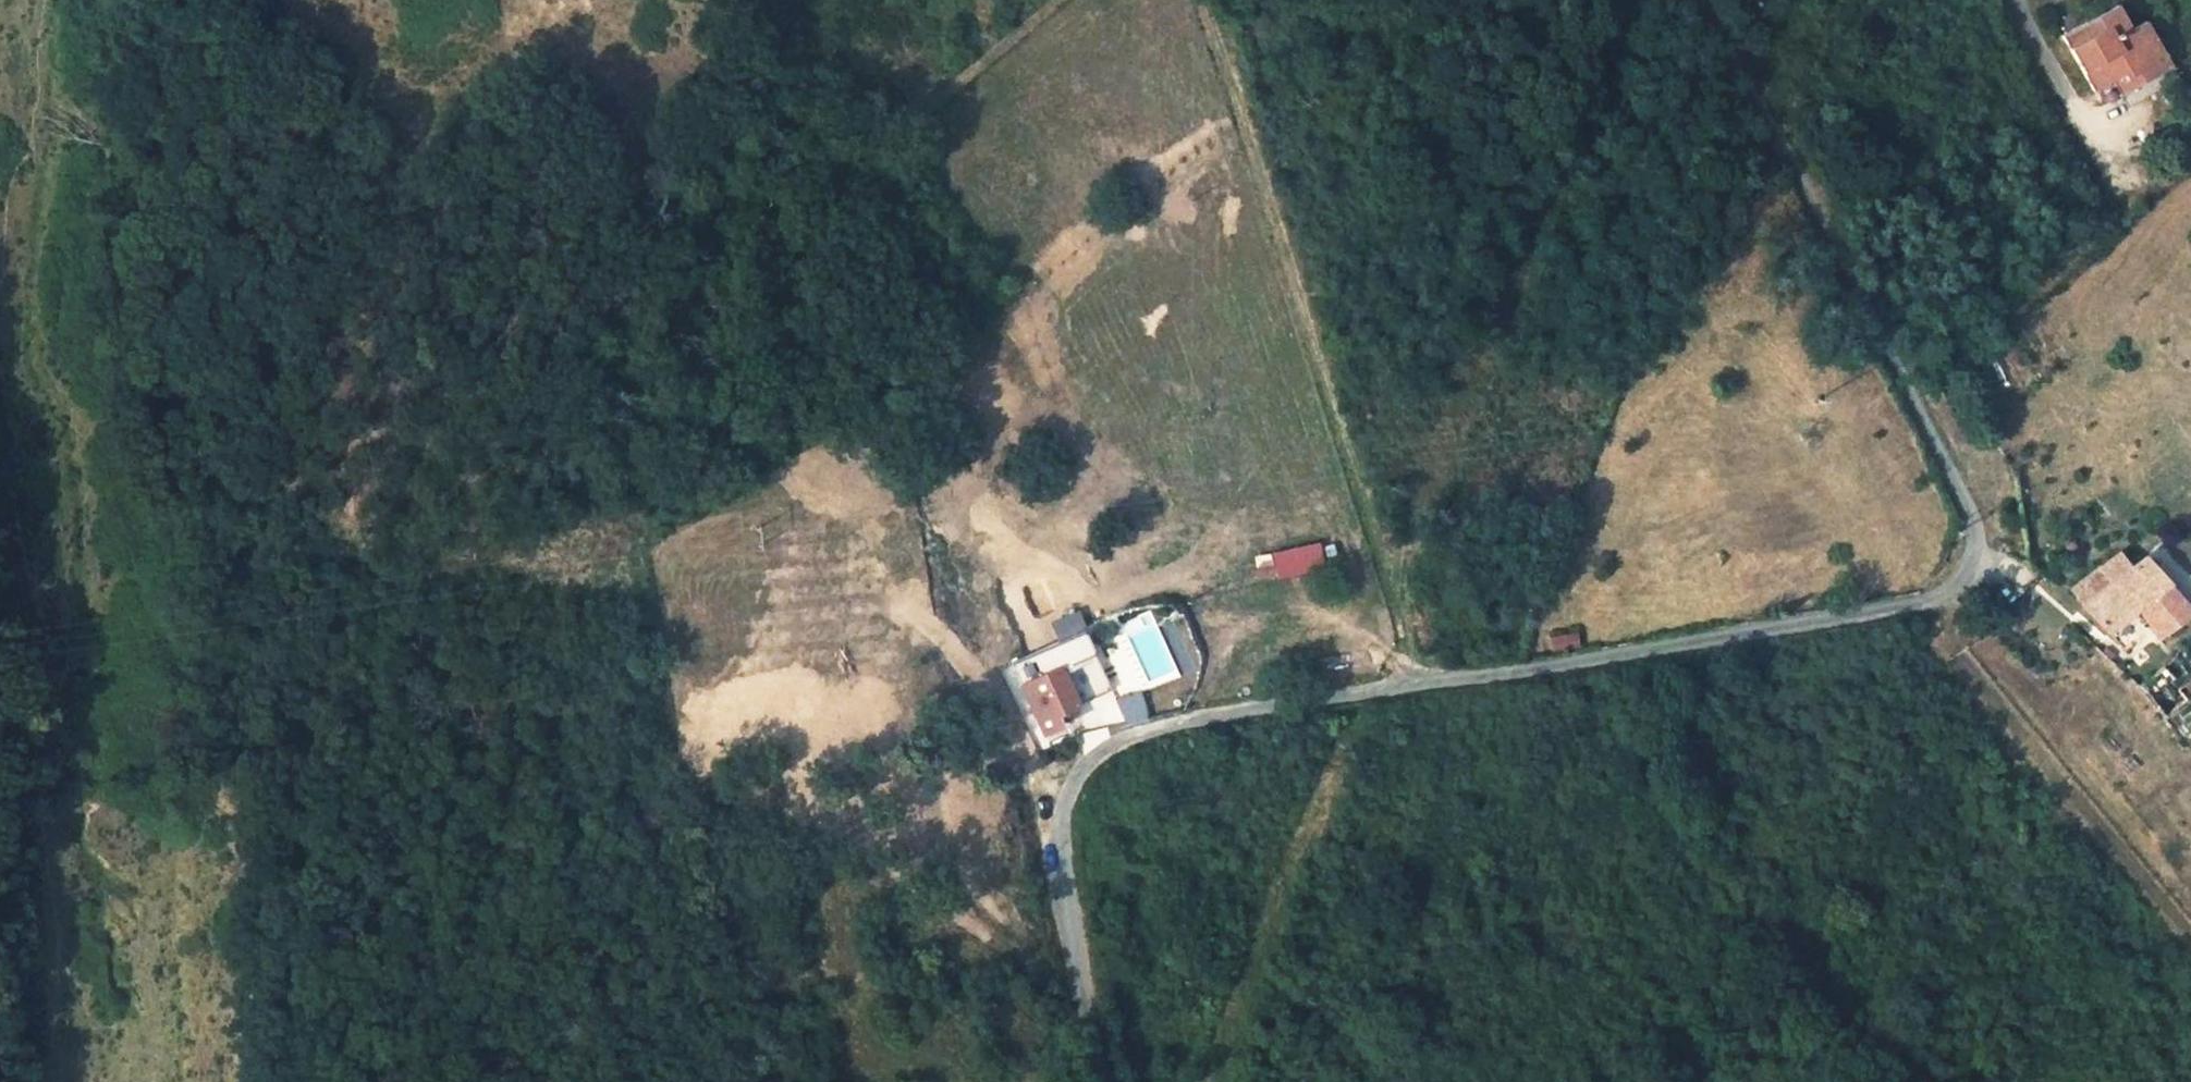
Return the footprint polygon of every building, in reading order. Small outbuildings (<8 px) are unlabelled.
[(2116,7),(2062,37),(2093,91),(2110,81),(2122,74),(2131,89),(2151,77),(2145,68),(2163,59),(2143,23),(2129,30),(2116,7)] [(2163,59),(2145,68),(2151,77),(2167,68),(2163,59)] [(2122,74),(2110,81),(2119,95),(2131,89),(2122,74)] [(2095,571),(2105,584),(2080,604),(2110,634),(2137,609),(2160,636),(2186,614),(2139,559),(2129,567),(2117,553),(2095,571)] [(2105,584),(2095,571),(2068,592),(2080,604),(2105,584)] [(2137,685),(2162,715),(2190,696),(2190,681),(2174,658),(2137,685)] [(1060,670),(1021,687),(1043,737),(1062,730),(1056,714),(1076,706),(1060,670)]
